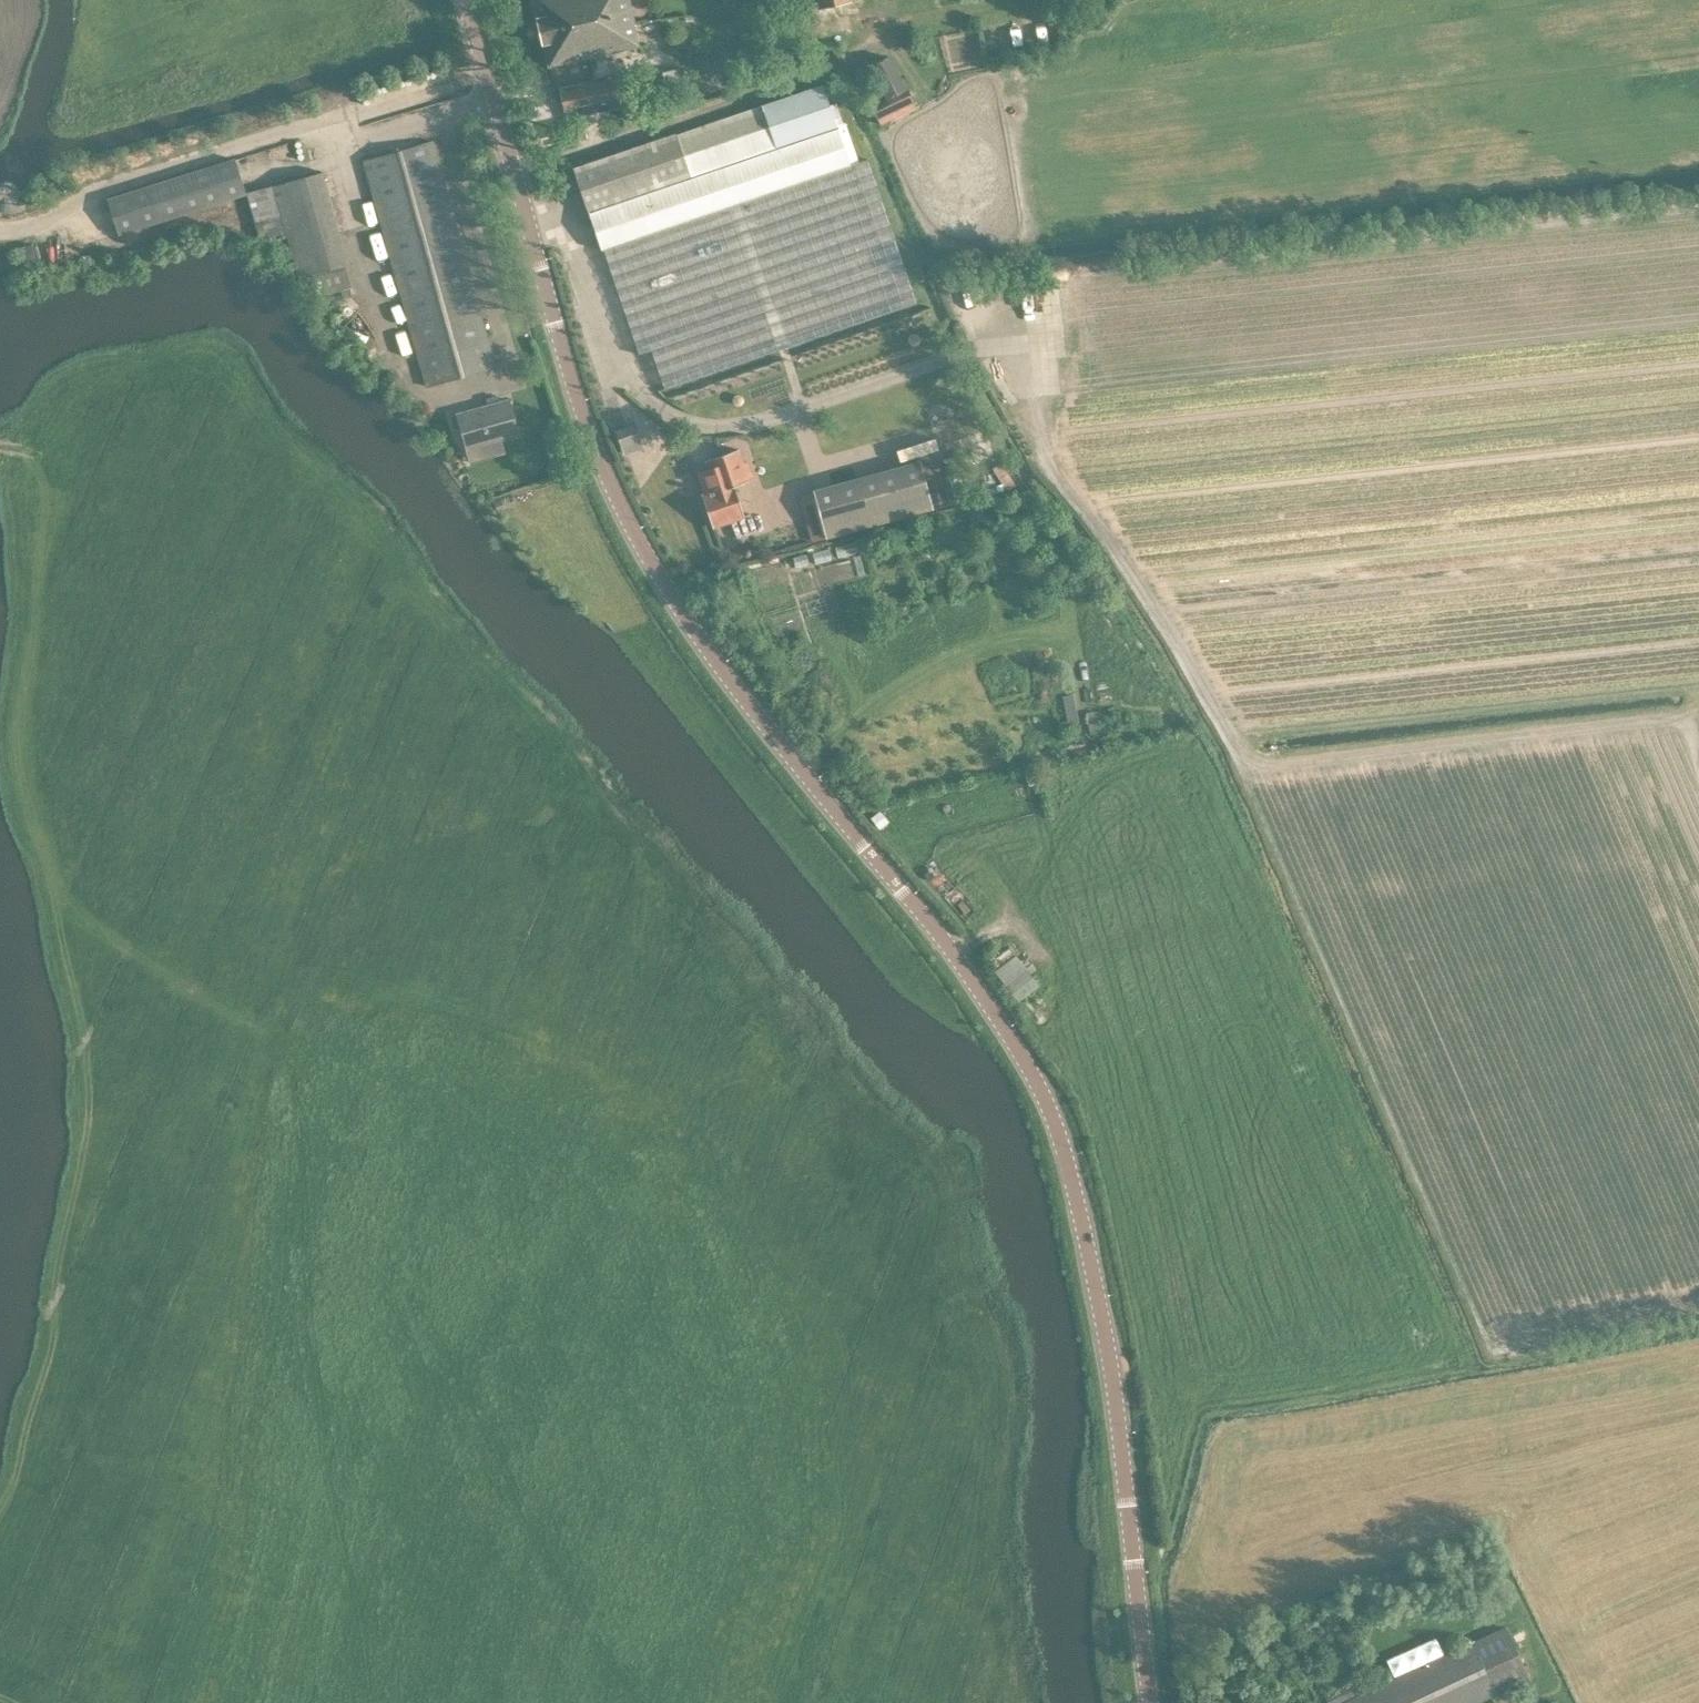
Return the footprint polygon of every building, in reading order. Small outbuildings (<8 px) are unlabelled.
[(629,0),(532,0),(536,18),(535,18),(541,43),(542,43),(547,66),(637,45),(633,24),(635,23),(629,0)] [(885,123),(918,107),(897,64),(864,79),(885,123)] [(683,92),(678,68),(649,74),(654,98),(683,92)] [(588,105),(644,92),(639,72),(583,86),(588,105)] [(600,248),(853,164),(840,124),(833,126),(819,83),(757,104),(759,111),(575,172),(600,248)] [(430,141),(363,160),(361,160),(416,357),(411,357),(414,372),(420,371),(424,387),(494,368),(430,141)] [(118,234),(245,194),(234,158),(107,198),(118,234)] [(270,186),(249,192),(261,238),(283,232),(296,278),(310,274),(316,295),(328,292),(330,301),(351,296),(348,287),(350,286),(345,265),(348,264),(322,172),(311,175),(294,180),(270,186)] [(730,242),(728,243),(738,274),(794,256),(780,212),(726,229),(730,242)] [(660,380),(656,351),(642,353),(646,382),(660,380)] [(624,403),(620,392),(608,396),(612,408),(624,403)] [(507,400),(498,402),(497,395),(485,397),(487,405),(454,414),(464,450),(517,435),(507,400)] [(620,447),(638,440),(634,424),(614,431),(620,447)] [(711,527),(743,516),(734,487),(750,481),(748,477),(753,474),(748,459),(744,460),(740,448),(705,460),(708,469),(697,473),(704,494),(700,495),(711,527)] [(828,541),(933,512),(920,466),(816,495),(828,541)] [(814,541),(827,538),(815,497),(803,500),(814,541)] [(982,507),(969,511),(972,522),(985,518),(982,507)] [(1064,695),(1069,720),(1078,718),(1073,693),(1064,695)] [(1014,950),(993,967),(1019,1001),(1041,984),(1014,950)] [(1493,1693),(1526,1678),(1503,1628),(1344,1702),(1472,1702),(1493,1693)]
